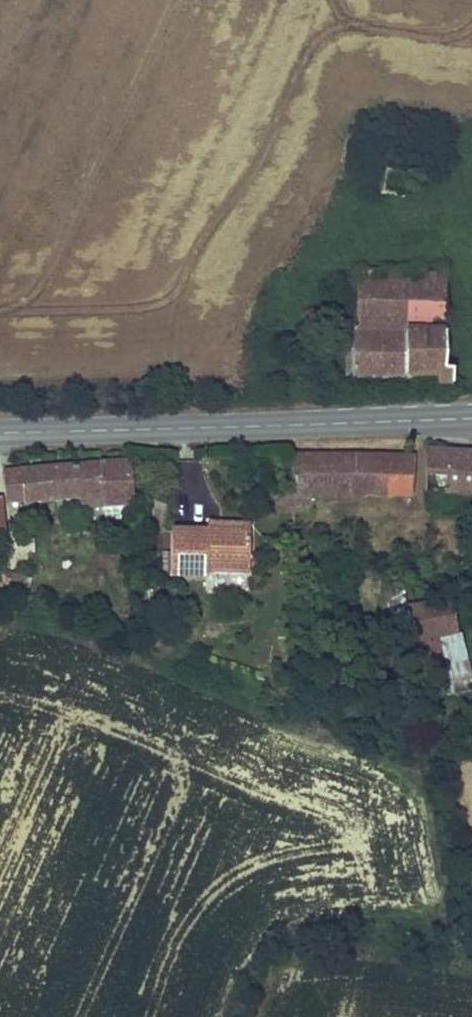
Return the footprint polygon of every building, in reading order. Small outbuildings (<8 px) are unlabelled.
[(387,170),(382,193),(406,198),(411,175),(387,170)] [(441,332),(442,273),(447,273),(447,267),(440,267),(440,273),(358,273),(357,317),(316,316),(316,333),(352,333),(351,378),(405,378),(405,379),(437,379),(437,385),(452,385),(453,370),(444,369),(445,332),(441,332)] [(426,452),(423,490),(471,496),(471,454),(458,454),(426,452)] [(401,457),(353,455),(330,455),(292,456),(292,478),(291,478),(292,491),(293,511),(308,511),(307,495),(365,496),(366,494),(412,496),(415,458),(401,457)] [(128,462),(81,466),(55,468),(4,472),(7,502),(79,496),(83,496),(92,495),(93,507),(103,506),(116,505),(126,505),(131,504),(128,462)] [(292,491),(274,491),(275,511),(293,511),(292,491)] [(93,507),(92,495),(83,496),(79,496),(80,508),(93,507)] [(116,505),(103,506),(104,519),(127,517),(126,505),(116,505)] [(249,525),(222,524),(222,531),(206,531),(171,530),(170,575),(206,576),(206,572),(248,572),(249,525)] [(302,540),(294,541),(294,566),(302,565),(302,540)] [(26,593),(30,581),(6,572),(5,576),(0,574),(0,581),(2,582),(2,584),(26,593)] [(451,600),(411,611),(418,640),(416,640),(425,671),(422,671),(430,701),(471,690),(471,677),(451,600)]
